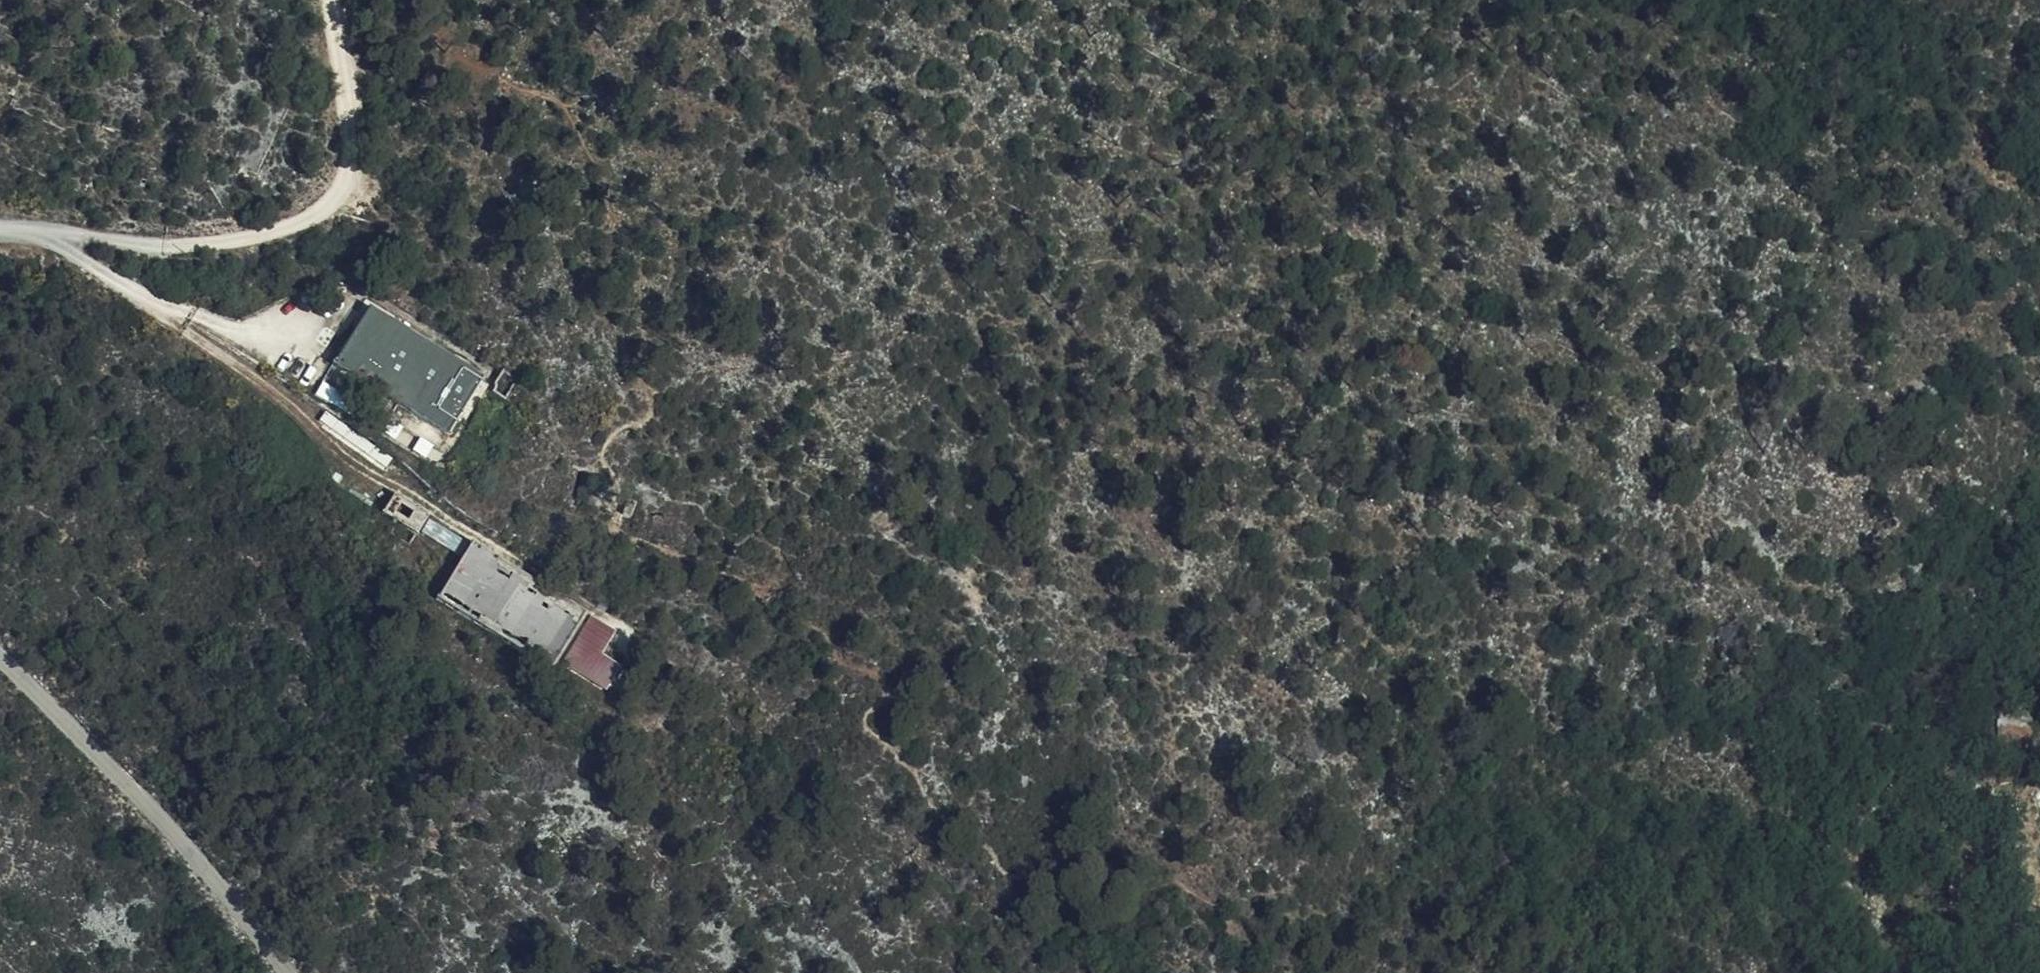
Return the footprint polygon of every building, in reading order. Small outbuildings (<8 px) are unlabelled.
[(471,380),(359,301),(318,358),(429,438),(471,380)] [(423,522),(388,503),(376,527),(413,544),(423,522)] [(586,605),(467,547),(438,607),(546,661),(571,613),(581,617),(586,605)] [(591,613),(562,661),(609,690),(624,664),(604,652),(618,629),(591,613)] [(2000,706),(2002,733),(2032,730),(2030,704),(2000,706)]
